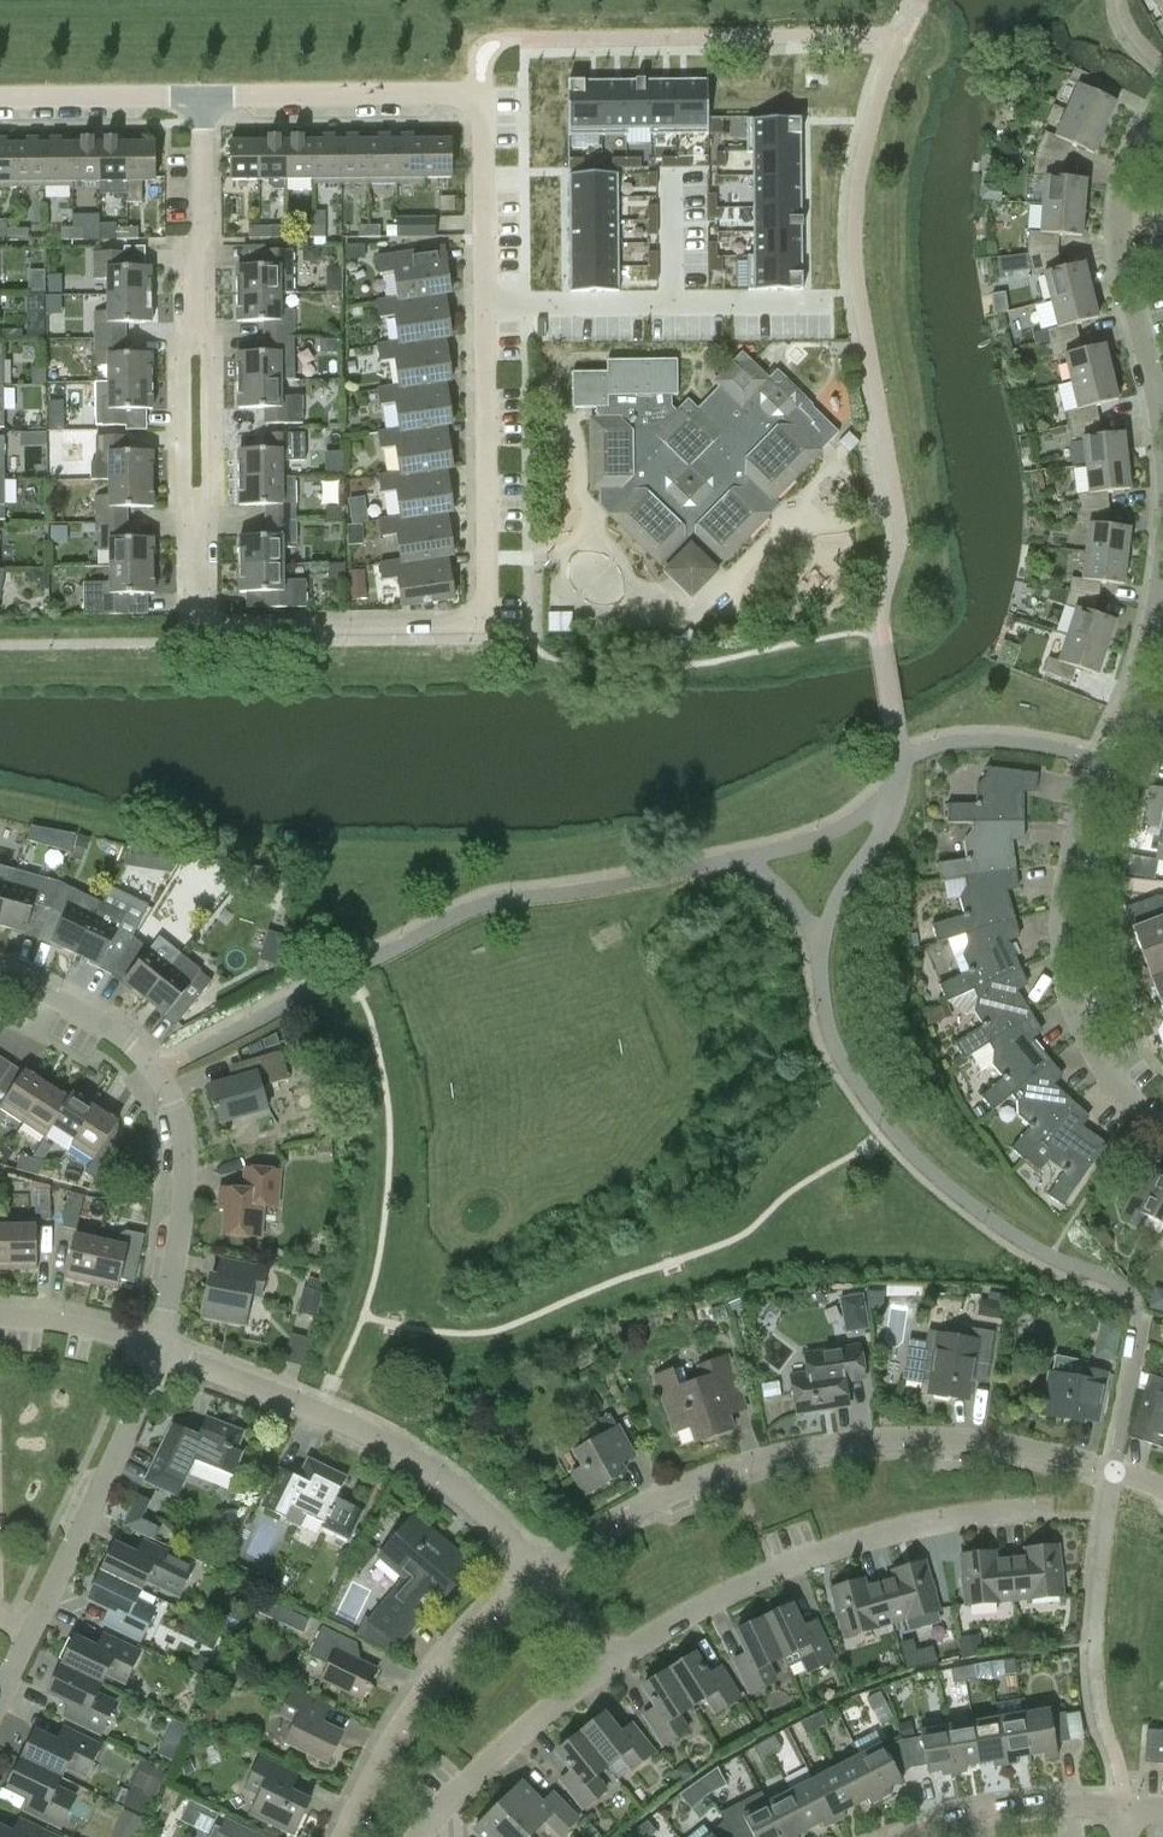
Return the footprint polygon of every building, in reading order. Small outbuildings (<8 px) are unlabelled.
[(1162,21),(1162,0),(1152,0),(1162,21)] [(1067,111),(1104,128),(1116,103),(1095,93),(1101,81),(1074,68),(1068,81),(1078,86),(1067,111)] [(569,80),(569,129),(602,129),(602,80),(569,80)] [(602,80),(602,129),(627,129),(627,80),(602,80)] [(627,80),(627,129),(652,129),(651,80),(627,80)] [(651,80),(652,129),(676,129),(676,80),(651,80)] [(676,80),(676,129),(709,129),(709,119),(709,80),(676,80)] [(1104,128),(1067,111),(1055,136),(1045,131),(1035,153),(1064,161),(1072,145),(1093,154),(1104,128)] [(709,129),(709,134),(719,134),(719,119),(709,119),(709,129)] [(748,119),(748,152),(797,152),(797,119),(748,119)] [(341,141),(341,179),(369,179),(368,141),(358,141),(358,135),(347,136),(347,141),(341,141)] [(368,141),(369,179),(396,178),(396,140),(390,140),(390,135),(379,135),(379,141),(368,141)] [(397,140),(397,178),(452,178),(452,140),(413,140),(413,135),(401,135),(401,140),(397,140)] [(286,189),(286,179),(286,141),(280,141),(280,136),(269,136),(269,142),(259,142),(259,180),(268,180),(268,184),(273,189),(286,189)] [(286,141),(286,179),(314,179),(313,141),(303,141),(303,136),(292,136),(292,141),(286,141)] [(313,141),(314,179),(341,179),(341,141),(335,141),(335,136),(324,136),(324,141),(313,141)] [(27,139),(27,144),(17,144),(17,182),(45,182),(44,144),(39,144),(38,138),(27,139)] [(50,138),(50,144),(44,144),(45,182),(72,181),(72,143),(61,144),(61,138),(50,138)] [(82,138),(82,143),(72,143),(72,181),(99,181),(99,143),(93,143),(93,138),(82,138)] [(105,138),(105,143),(99,143),(99,181),(100,181),(100,194),(127,193),(126,143),(116,143),(116,138),(105,138)] [(17,182),(17,144),(6,144),(6,139),(0,139),(0,182),(17,182)] [(259,180),(259,142),(230,142),(231,180),(259,180)] [(142,181),(155,181),(155,143),(126,143),(127,193),(127,202),(142,202),(142,181)] [(716,152),(717,167),(726,167),(726,152),(716,152)] [(748,152),(748,177),(797,176),(797,152),(748,152)] [(1042,205),(1084,208),(1086,180),(1063,178),(1064,161),(1035,153),(1033,177),(1044,178),(1042,205)] [(570,158),(570,168),(584,168),(584,158),(570,158)] [(613,158),(613,168),(627,168),(627,158),(613,158)] [(627,158),(627,168),(642,168),(642,158),(627,158)] [(662,158),(662,167),(676,167),(676,158),(662,158)] [(676,158),(676,167),(691,167),(691,158),(676,158)] [(570,174),(570,198),(619,198),(619,173),(570,174)] [(648,173),(648,188),(657,188),(657,173),(648,173)] [(748,177),(748,209),(797,208),(797,176),(748,177)] [(982,184),(980,200),(999,201),(1000,186),(982,184)] [(709,194),(710,209),(719,209),(719,194),(709,194)] [(570,198),(570,221),(619,221),(619,198),(570,198)] [(1084,208),(1042,205),(1040,232),(1029,232),(1027,255),(1057,252),(1059,235),(1082,236),(1084,208)] [(648,206),(648,221),(657,221),(657,206),(648,206)] [(748,209),(748,233),(797,233),(797,208),(748,209)] [(710,209),(710,218),(724,218),(724,209),(719,209),(710,209)] [(248,226),(248,238),(259,238),(259,226),(259,218),(249,219),(249,226),(248,226)] [(397,218),(397,236),(424,236),(424,218),(397,218)] [(570,221),(570,244),(619,244),(619,221),(570,221)] [(648,221),(648,235),(657,235),(657,221),(648,221)] [(303,225),(303,237),(314,237),(314,225),(303,225)] [(325,237),(325,225),(314,225),(314,237),(325,237)] [(358,225),(358,237),(369,237),(369,225),(358,225)] [(380,237),(380,225),(369,225),(369,237),(380,237)] [(116,227),(116,239),(127,239),(127,226),(116,227)] [(138,239),(138,226),(127,226),(127,239),(138,239)] [(270,238),(270,226),(259,226),(259,238),(270,238)] [(6,228),(6,240),(18,240),(18,228),(6,228)] [(28,240),(28,228),(18,228),(18,240),(28,240)] [(61,228),(61,239),(73,239),(72,228),(61,228)] [(83,239),(83,228),(72,228),(73,239),(83,239)] [(748,233),(748,258),(797,257),(797,233),(748,233)] [(710,243),(710,258),(719,258),(719,243),(710,243)] [(365,244),(346,244),(346,258),(366,258),(365,244)] [(570,244),(570,267),(619,267),(619,244),(570,244)] [(319,261),(318,245),(314,245),(303,245),(303,261),(319,261)] [(380,275),(401,272),(405,297),(405,298),(438,293),(438,294),(451,292),(447,270),(441,271),(437,249),(378,258),(380,275)] [(263,250),(263,265),(237,266),(237,294),(281,293),(294,292),(294,277),(293,250),(263,250)] [(124,251),(94,252),(94,279),(107,279),(108,295),(151,295),(151,266),(124,267),(124,251)] [(648,252),(648,267),(658,267),(658,252),(648,252)] [(1051,301),(1091,291),(1084,263),(1062,269),(1057,252),(1027,255),(1033,277),(1044,274),(1051,301)] [(748,258),(748,291),(797,290),(797,257),(748,258)] [(710,258),(710,272),(719,272),(719,258),(710,258)] [(570,267),(570,291),(619,291),(619,267),(570,267)] [(648,267),(648,281),(658,281),(658,267),(648,267)] [(1091,291),(1051,301),(1057,327),(1046,330),(1047,332),(1037,334),(1040,346),(1079,337),(1075,324),(1098,318),(1091,291)] [(26,335),(45,335),(46,312),(62,313),(63,293),(27,292),(26,335)] [(264,337),(294,337),(294,309),(281,309),(281,293),(237,294),(237,322),(264,322),(264,337)] [(406,342),(438,337),(439,338),(451,336),(448,314),(441,315),(438,294),(438,293),(405,298),(405,297),(378,301),(380,318),(401,315),(405,341),(406,342)] [(108,311),(94,311),(95,338),(125,338),(125,323),(152,323),(151,295),(108,295),(108,311)] [(354,315),(363,314),(362,307),(354,308),(354,315)] [(22,329),(1,330),(1,339),(22,339),(22,329)] [(238,380),(281,380),(281,364),(295,364),(294,337),(264,337),(264,352),(237,352),(238,380)] [(406,386),(439,381),(439,382),(452,380),(448,357),(442,358),(439,338),(438,337),(406,342),(405,341),(378,345),(381,362),(402,359),(406,385),(406,386)] [(1071,382),(1111,372),(1104,345),(1082,350),(1079,337),(1040,346),(1043,357),(1052,354),(1053,358),(1064,355),(1071,382)] [(95,366),(108,366),(108,382),(152,381),(152,353),(125,353),(125,338),(95,338),(95,339),(88,339),(88,345),(95,345),(95,366)] [(688,351),(688,348),(678,348),(678,351),(678,360),(688,360),(688,351)] [(678,412),(672,406),(672,395),(678,395),(677,360),(607,360),(607,372),(572,372),(573,408),(596,407),(596,419),(591,419),(591,489),(600,489),(600,497),(614,511),(610,514),(667,571),(666,572),(691,597),(716,572),(715,570),(770,514),(765,509),(839,433),(777,372),(771,379),(742,351),(712,381),(710,379),(678,412)] [(32,368),(32,386),(45,386),(45,368),(32,368)] [(1111,372),(1071,382),(1077,409),(1066,412),(1070,426),(1099,420),(1095,405),(1118,400),(1111,372)] [(295,396),(282,396),(281,380),(238,380),(238,409),(265,408),(265,424),(295,424),(295,396)] [(95,398),(96,425),(126,425),(126,410),(152,409),(152,381),(108,382),(109,398),(95,398)] [(406,429),(439,425),(452,423),(449,401),(442,402),(439,382),(439,381),(406,386),(406,385),(379,389),(381,406),(402,403),(406,429)] [(64,431),(64,416),(48,416),(48,431),(64,431)] [(1086,466),(1127,461),(1124,433),(1101,436),(1099,420),(1070,426),(1071,440),(1083,439),(1086,466)] [(439,425),(406,429),(379,433),(382,450),(403,447),(407,472),(407,473),(440,468),(440,469),(452,467),(449,445),(443,446),(439,425)] [(47,442),(57,442),(57,431),(47,431),(47,442)] [(265,434),(265,449),(238,449),(239,478),(282,477),(282,461),(305,461),(305,433),(265,434)] [(860,443),(857,440),(851,434),(840,444),(850,453),(857,445),(860,443)] [(96,436),(96,463),(109,463),(109,479),(153,479),(153,451),(126,451),(126,436),(96,436)] [(1127,461),(1086,466),(1089,493),(1077,494),(1079,509),(1109,509),(1107,492),(1130,489),(1127,461)] [(407,517),(440,512),(440,513),(453,511),(450,489),(443,490),(440,469),(440,468),(407,473),(407,472),(380,476),(382,493),(403,490),(407,516),(407,517)] [(266,521),(296,520),(296,493),(283,493),(282,477),(239,478),(239,506),(266,505),(266,521)] [(109,495),(96,495),(96,523),(127,523),(127,507),(153,507),(153,479),(109,479),(109,495)] [(353,524),(369,521),(365,497),(349,499),(353,524)] [(326,520),(342,520),(342,508),(326,508),(326,520)] [(1085,552),(1126,557),(1130,529),(1107,526),(1109,509),(1079,509),(1077,523),(1089,524),(1085,552)] [(408,561),(441,556),(441,557),(453,555),(450,532),(443,533),(440,513),(440,512),(407,517),(407,516),(380,520),(383,537),(404,534),(408,560),(408,561)] [(239,564),(283,564),(283,548),(296,548),(296,520),(266,521),(266,536),(239,536),(239,564)] [(97,550),(110,550),(110,566),(154,566),(154,537),(127,538),(127,523),(96,523),(86,523),(86,534),(97,534),(97,550)] [(1126,557),(1085,552),(1082,579),(1071,578),(1069,592),(1098,598),(1100,582),(1123,585),(1126,557)] [(441,556),(408,561),(408,560),(381,564),(383,581),(404,578),(408,605),(454,599),(450,576),(444,577),(441,557),(441,556)] [(297,580),(283,580),(283,564),(239,564),(240,592),(266,592),(267,608),(306,607),(306,580),(297,580)] [(328,581),(345,581),(346,564),(328,564),(328,581)] [(128,614),(127,594),(154,594),(154,566),(110,566),(110,582),(83,582),(83,615),(128,614)] [(366,571),(349,572),(350,586),(367,585),(366,571)] [(1067,635),(1106,648),(1115,621),(1093,614),(1098,598),(1069,592),(1065,606),(1075,609),(1067,635)] [(1098,675),(1106,648),(1067,635),(1059,661),(1048,658),(1043,672),(1071,683),(1076,668),(1098,675)] [(972,822),(1024,822),(1024,788),(1036,789),(1038,774),(987,767),(985,777),(976,787),(976,804),(947,804),(947,823),(972,823),(972,822)] [(965,878),(1016,870),(1011,837),(1024,837),(1024,822),(972,822),(972,823),(972,831),(964,842),(966,859),(938,863),(940,882),(965,878)] [(66,834),(61,851),(70,854),(75,835),(66,834)] [(68,859),(81,863),(88,843),(76,838),(68,859)] [(131,842),(126,860),(171,874),(177,856),(131,842)] [(1118,873),(1138,877),(1141,858),(1121,854),(1118,873)] [(948,939),(1015,919),(1006,887),(1018,885),(1016,870),(965,878),(966,887),(959,899),(964,915),(936,923),(942,941),(948,940),(948,939)] [(36,893),(10,886),(0,923),(0,926),(25,933),(25,932),(39,936),(60,882),(53,898),(36,893)] [(52,942),(52,943),(76,954),(102,902),(60,882),(39,936),(52,942)] [(10,886),(0,883),(0,923),(10,886)] [(1133,929),(1142,954),(1162,946),(1162,899),(1126,912),(1133,929)] [(113,972),(135,938),(118,929),(125,914),(102,902),(76,954),(100,966),(101,966),(113,972)] [(948,939),(948,940),(961,975),(943,983),(940,984),(947,1001),(1021,968),(1007,937),(1019,934),(1015,919),(948,939)] [(256,925),(248,950),(277,959),(285,934),(256,925)] [(135,938),(113,972),(125,981),(124,982),(145,998),(182,954),(159,936),(149,949),(135,938)] [(1162,974),(1162,946),(1142,954),(1151,978),(1162,974)] [(177,1024),(203,993),(212,982),(201,971),(202,970),(182,954),(145,998),(166,1015),(177,1024)] [(968,1057),(971,1055),(971,1054),(1033,1016),(1015,987),(1027,982),(1021,968),(947,1001),(967,1016),(974,1012),(983,1026),(958,1041),(968,1057)] [(1162,1001),(1162,974),(1151,978),(1160,1003),(1162,1001)] [(948,1003),(927,1011),(932,1023),(953,1015),(948,1003)] [(981,1071),(992,1065),(1003,1078),(981,1097),(993,1111),(1012,1095),(1011,1095),(1051,1062),(1030,1036),(1041,1029),(1033,1016),(971,1054),(971,1055),(981,1071)] [(266,1049),(280,1045),(277,1034),(263,1041),(266,1049)] [(217,1108),(221,1122),(268,1109),(261,1087),(289,1079),(281,1051),(240,1063),(244,1077),(208,1087),(215,1109),(217,1108)] [(1040,1143),(1076,1104),(1051,1081),(1061,1073),(1051,1062),(1011,1095),(1012,1095),(1017,1102),(1017,1115),(1030,1127),(1011,1148),(1024,1161),(1041,1143),(1040,1143)] [(5,1103),(27,1117),(48,1085),(25,1071),(14,1089),(1,1081),(0,1083),(0,1111),(5,1103)] [(70,1100),(69,1099),(48,1085),(27,1117),(50,1132),(54,1126),(53,1126),(70,1100)] [(75,1140),(95,1108),(73,1093),(69,1099),(70,1100),(53,1126),(54,1126),(74,1139),(75,1140)] [(1076,1104),(1040,1143),(1041,1143),(1047,1149),(1050,1162),(1064,1172),(1047,1196),(1063,1207),(1107,1144),(1078,1124),(1087,1115),(1076,1104)] [(125,1138),(113,1131),(118,1122),(95,1108),(75,1140),(74,1139),(71,1144),(94,1159),(85,1173),(97,1181),(125,1138)] [(331,1141),(319,1143),(320,1154),(333,1152),(331,1141)] [(20,1155),(16,1170),(28,1173),(32,1158),(20,1155)] [(39,1176),(43,1161),(32,1158),(28,1173),(39,1176)] [(227,1190),(223,1234),(260,1237),(263,1205),(277,1206),(280,1171),(246,1168),(244,1190),(221,1188),(220,1190),(227,1190)] [(1145,1216),(1162,1224),(1162,1174),(1159,1172),(1152,1187),(1139,1181),(1121,1217),(1140,1226),(1145,1216)] [(35,1190),(36,1220),(51,1220),(50,1190),(35,1190)] [(62,1227),(77,1230),(83,1200),(69,1197),(62,1227)] [(0,1225),(0,1269),(10,1269),(10,1225),(0,1225)] [(10,1225),(10,1269),(37,1269),(36,1225),(10,1225)] [(1105,1229),(1094,1237),(1103,1248),(1113,1240),(1105,1229)] [(119,1235),(117,1244),(101,1240),(95,1270),(92,1283),(118,1289),(120,1280),(134,1283),(139,1259),(137,1258),(139,1251),(141,1252),(145,1235),(126,1231),(119,1235)] [(92,1283),(95,1270),(101,1240),(75,1235),(66,1277),(92,1283)] [(211,1276),(203,1317),(244,1325),(250,1295),(260,1297),(266,1269),(222,1261),(218,1277),(211,1276)] [(1155,1287),(1149,1307),(1162,1311),(1162,1289),(1155,1287)] [(298,1313),(311,1317),(316,1318),(323,1293),(321,1293),(316,1291),(306,1289),(304,1288),(298,1313)] [(848,1332),(870,1329),(864,1295),(842,1299),(848,1332)] [(1002,1319),(1005,1303),(980,1299),(978,1316),(1002,1319)] [(713,1322),(727,1318),(723,1306),(710,1310),(713,1322)] [(1119,1342),(1123,1324),(1103,1320),(1101,1332),(1105,1339),(1119,1342)] [(1153,1326),(1148,1340),(1162,1344),(1162,1343),(1162,1329),(1153,1326)] [(934,1351),(907,1347),(902,1380),(924,1384),(924,1380),(929,1381),(929,1385),(927,1393),(969,1400),(975,1364),(989,1367),(995,1332),(968,1327),(966,1339),(937,1334),(934,1351)] [(859,1348),(831,1352),(805,1356),(807,1373),(791,1376),(797,1414),(818,1410),(818,1408),(848,1403),(845,1382),(864,1379),(859,1348)] [(1107,1374),(1084,1369),(1085,1361),(1056,1355),(1052,1373),(1050,1373),(1041,1414),(1083,1422),(1085,1410),(1099,1412),(1107,1374)] [(655,1374),(662,1393),(667,1410),(665,1415),(670,1417),(675,1432),(691,1426),(696,1442),(733,1429),(728,1416),(746,1409),(728,1357),(698,1367),(702,1379),(688,1384),(682,1367),(673,1370),(673,1368),(655,1374)] [(1148,1376),(1128,1437),(1162,1448),(1162,1381),(1148,1376)] [(763,1399),(781,1397),(779,1382),(761,1385),(763,1399)] [(509,1386),(497,1393),(503,1405),(516,1397),(509,1386)] [(620,1463),(633,1456),(610,1414),(581,1430),(589,1444),(576,1451),(584,1467),(574,1473),(586,1494),(625,1472),(620,1463)] [(244,1433),(206,1417),(200,1434),(173,1423),(146,1481),(173,1494),(183,1470),(190,1473),(195,1461),(232,1476),(242,1452),(237,1449),(244,1433)] [(322,1526),(343,1536),(350,1539),(364,1511),(337,1498),(347,1478),(308,1459),(297,1482),(279,1473),(265,1502),(285,1512),(288,1506),(323,1523),(322,1526)] [(151,1500),(139,1494),(124,1525),(151,1538),(156,1526),(142,1519),(151,1500)] [(371,1621),(397,1643),(434,1601),(437,1604),(470,1565),(414,1517),(380,1556),(407,1579),(371,1621)] [(195,1566),(180,1559),(144,1541),(137,1554),(115,1544),(102,1571),(141,1590),(146,1581),(156,1585),(159,1578),(182,1590),(195,1566)] [(1010,1558),(1014,1599),(1030,1597),(1030,1598),(1062,1595),(1057,1546),(1025,1549),(1026,1556),(1010,1558)] [(1014,1599),(1010,1558),(995,1559),(994,1552),(962,1555),(966,1604),(999,1601),(999,1600),(1014,1599)] [(940,1623),(937,1610),(938,1610),(924,1563),(893,1572),(895,1578),(880,1583),(891,1622),(905,1618),(909,1632),(940,1623)] [(261,1578),(234,1564),(229,1576),(256,1589),(261,1578)] [(141,1590),(102,1571),(89,1599),(111,1610),(104,1623),(140,1640),(152,1616),(143,1611),(146,1605),(136,1600),(141,1590)] [(891,1622),(880,1583),(865,1587),(863,1580),(832,1589),(845,1636),(877,1627),(877,1626),(891,1622)] [(255,1610),(272,1619),(279,1606),(261,1597),(255,1610)] [(792,1605),(764,1618),(783,1657),(782,1657),(787,1668),(800,1662),(807,1675),(835,1661),(831,1653),(816,1621),(803,1628),(792,1605)] [(296,1614),(290,1627),(303,1633),(309,1620),(296,1614)] [(768,1664),(782,1657),(783,1657),(764,1618),(736,1631),(747,1654),(734,1660),(749,1692),(775,1680),(768,1664)] [(378,1669),(350,1656),(356,1643),(323,1627),(310,1656),(330,1666),(323,1680),(364,1700),(378,1669)] [(1069,1633),(1065,1638),(1065,1645),(1077,1644),(1076,1632),(1069,1633)] [(62,1665),(101,1684),(106,1674),(116,1679),(119,1672),(128,1677),(140,1652),(104,1635),(98,1648),(76,1637),(62,1665)] [(980,1636),(960,1639),(963,1659),(984,1656),(980,1636)] [(918,1645),(903,1649),(907,1667),(922,1663),(918,1645)] [(669,1670),(692,1707),(706,1698),(715,1713),(740,1697),(721,1667),(708,1675),(695,1654),(669,1670)] [(209,1679),(216,1665),(198,1657),(191,1671),(209,1679)] [(1003,1660),(1004,1675),(1017,1673),(1015,1659),(1003,1660)] [(101,1684),(62,1665),(49,1693),(71,1703),(65,1716),(101,1734),(112,1709),(103,1705),(107,1698),(97,1693),(101,1684)] [(977,1679),(974,1665),(963,1667),(965,1681),(977,1679)] [(951,1669),(953,1683),(965,1681),(963,1667),(951,1669)] [(692,1707),(669,1670),(643,1686),(656,1708),(644,1716),(663,1746),(687,1730),(678,1715),(692,1707)] [(343,1733),(322,1722),(329,1707),(293,1689),(281,1715),(296,1722),(286,1743),(328,1763),(343,1733)] [(198,1721),(210,1726),(217,1711),(205,1705),(198,1721)] [(1065,1712),(1051,1715),(1049,1705),(1022,1709),(1023,1714),(1023,1713),(1031,1755),(1044,1753),(1045,1759),(1058,1756),(1056,1743),(1070,1741),(1065,1712)] [(828,1724),(821,1711),(810,1717),(817,1730),(828,1724)] [(581,1732),(608,1766),(620,1756),(631,1770),(654,1752),(632,1724),(621,1733),(605,1713),(581,1732)] [(998,1718),(1006,1765),(1018,1763),(1017,1757),(1031,1755),(1023,1713),(1023,1714),(998,1718)] [(800,1722),(806,1735),(817,1730),(810,1717),(800,1722)] [(168,1730),(184,1738),(190,1726),(174,1718),(168,1730)] [(972,1722),(979,1764),(993,1762),(994,1767),(1006,1765),(998,1718),(972,1722)] [(927,1773),(941,1770),(942,1776),(955,1774),(947,1726),(947,1722),(920,1727),(921,1737),(903,1740),(912,1768),(926,1765),(927,1773)] [(947,1726),(955,1774),(967,1772),(966,1766),(979,1764),(972,1722),(947,1726)] [(22,1759),(61,1777),(66,1768),(76,1773),(79,1766),(89,1770),(100,1746),(64,1728),(58,1742),(36,1731),(22,1759)] [(1162,1764),(1162,1730),(1147,1729),(1144,1762),(1162,1764)] [(608,1766),(581,1732),(556,1752),(572,1771),(561,1780),(583,1808),(606,1790),(595,1777),(608,1766)] [(781,1748),(774,1735),(764,1741),(771,1754),(781,1748)] [(859,1755),(881,1798),(892,1793),(890,1788),(902,1781),(899,1774),(912,1768),(903,1740),(886,1748),(881,1739),(857,1752),(859,1756),(859,1755)] [(753,1747),(760,1760),(771,1754),(764,1741),(753,1747)] [(312,1797),(284,1784),(292,1769),(262,1754),(247,1786),(261,1792),(252,1811),(295,1832),(312,1797)] [(836,1767),(856,1805),(868,1799),(870,1804),(881,1798),(859,1755),(859,1756),(836,1767)] [(194,1771),(189,1758),(180,1762),(185,1774),(194,1771)] [(61,1777),(22,1759),(9,1786),(31,1797),(25,1810),(61,1827),(73,1803),(64,1799),(67,1792),(57,1787),(61,1777)] [(813,1779),(835,1822),(846,1816),(843,1811),(856,1805),(836,1767),(813,1779)] [(718,1768),(679,1790),(688,1805),(726,1783),(718,1768)] [(790,1791),(809,1829),(821,1823),(824,1828),(835,1822),(813,1779),(790,1791)] [(498,1806),(516,1825),(529,1836),(545,1821),(560,1836),(578,1818),(553,1793),(543,1803),(522,1782),(498,1806)] [(124,1808),(125,1808),(126,1808),(147,1818),(155,1802),(132,1791),(132,1792),(125,1805),(124,1808)] [(784,1836),(798,1836),(797,1835),(809,1829),(790,1791),(767,1803),(784,1836)] [(767,1803),(765,1799),(741,1811),(746,1820),(730,1828),(736,1836),(784,1836),(767,1803)] [(188,1802),(182,1819),(209,1827),(215,1810),(188,1802)] [(516,1825),(498,1806),(474,1830),(481,1836),(528,1836),(529,1836),(516,1825)] [(139,1834),(147,1818),(126,1808),(125,1808),(118,1824),(139,1834)] [(588,1810),(583,1815),(588,1821),(593,1816),(588,1810)] [(20,1820),(14,1833),(0,1826),(0,1836),(55,1836),(20,1820)] [(647,1820),(638,1828),(646,1836),(650,1836),(657,1831),(647,1820)] [(227,1821),(219,1836),(260,1836),(227,1821)] [(630,1836),(646,1836),(638,1828),(629,1835),(630,1836)] [(730,1828),(719,1836),(736,1836),(730,1828)]
